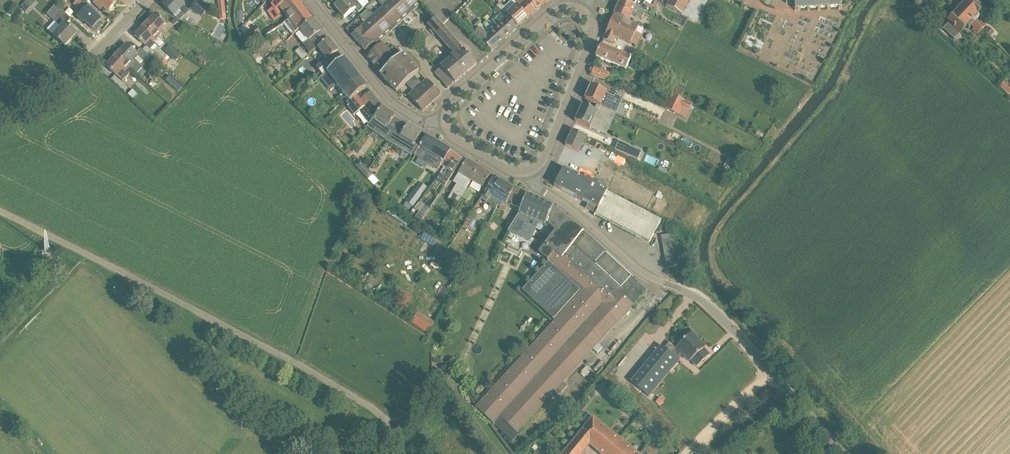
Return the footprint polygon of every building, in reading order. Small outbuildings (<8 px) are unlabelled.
[(38,3),(35,0),(26,0),(20,6),(28,13),(38,3)] [(74,4),(79,9),(84,4),(80,0),(78,0),(74,4)] [(94,4),(100,10),(103,7),(108,11),(118,1),(117,0),(98,0),(94,4)] [(185,15),(189,11),(178,0),(169,0),(163,6),(173,16),(179,10),(185,15)] [(283,0),(265,0),(264,1),(265,1),(267,0),(272,7),(266,12),(274,22),(280,17),(275,10),(279,7),(286,17),(290,15),(280,3),(284,1),(283,0)] [(290,33),(310,16),(297,0),(283,0),(284,1),(280,3),(290,15),(286,17),(288,20),(283,24),(290,33)] [(355,8),(360,5),(356,0),(341,0),(334,5),(344,18),(356,9),(355,8)] [(378,11),(392,26),(401,18),(384,0),(378,0),(377,0),(383,6),(378,11)] [(401,18),(410,10),(401,0),(384,0),(401,18)] [(417,0),(401,0),(410,10),(419,1),(417,0)] [(531,15),(516,0),(515,2),(512,0),(504,7),(500,3),(496,6),(518,27),(531,15)] [(515,2),(516,0),(531,15),(537,10),(537,11),(549,0),(512,0),(515,2)] [(646,12),(627,0),(620,0),(614,14),(629,20),(632,13),(643,19),(646,12)] [(652,10),(649,8),(643,5),(647,0),(627,0),(646,12),(650,14),(652,10)] [(691,0),(670,0),(667,6),(683,14),(691,0)] [(785,2),(793,2),(794,4),(791,4),(791,7),(794,7),(794,10),(797,10),(798,9),(800,9),(800,7),(806,7),(807,10),(809,10),(809,7),(817,6),(817,9),(820,9),(820,6),(826,6),(826,9),(830,8),(830,6),(837,6),(838,8),(841,7),(842,4),(839,4),(839,0),(785,0),(785,2)] [(973,0),(967,0),(960,8),(982,30),(987,25),(982,21),(981,22),(977,19),(980,17),(978,15),(984,8),(977,1),(976,3),(973,0)] [(219,20),(226,20),(224,1),(217,1),(219,20)] [(202,17),(207,10),(195,2),(190,8),(202,17)] [(53,36),(65,46),(76,34),(66,24),(71,19),(61,10),(55,5),(47,14),(61,27),(60,29),(53,36)] [(481,26),(475,33),(492,51),(518,27),(496,6),(502,13),(493,21),(497,25),(488,34),(481,26)] [(92,28),(100,20),(87,8),(79,16),(92,28)] [(982,30),(960,8),(948,20),(950,23),(954,26),(953,27),(960,33),(967,26),(968,28),(971,25),(974,28),(973,30),(977,34),(982,30)] [(368,9),(364,13),(383,34),(392,26),(378,11),(373,15),(368,9)] [(365,23),(360,27),(375,42),(383,34),(364,13),(359,16),(365,23)] [(166,24),(156,14),(145,25),(158,36),(162,31),(163,31),(161,29),(166,24)] [(637,47),(642,35),(635,32),(638,25),(614,14),(603,40),(612,44),(613,40),(617,41),(618,39),(634,46),(637,47)] [(321,31),(311,19),(312,19),(310,16),(290,33),(292,35),(294,33),(299,30),(307,40),(303,44),(310,53),(316,48),(315,46),(326,38),(321,31)] [(428,25),(454,55),(440,67),(441,67),(435,73),(448,88),(454,82),(455,83),(476,64),(435,18),(428,25)] [(264,30),(266,32),(275,25),(273,23),(266,28),(266,29),(264,30)] [(954,39),(960,33),(953,27),(954,26),(950,23),(944,29),(954,39)] [(153,41),(158,36),(145,25),(135,36),(146,46),(151,40),(153,41)] [(275,25),(266,32),(267,34),(276,28),(275,25)] [(360,27),(356,31),(350,25),(346,29),(365,51),(375,42),(360,27)] [(249,43),(261,34),(255,26),(243,34),(249,43)] [(338,51),(328,39),(317,48),(327,59),(317,67),(322,74),(332,66),(330,63),(341,55),(338,51)] [(389,51),(386,48),(382,43),(367,57),(382,73),(380,74),(397,92),(419,72),(402,54),(394,46),(389,51)] [(129,67),(135,61),(133,59),(138,54),(127,44),(117,55),(129,67)] [(626,69),(630,59),(600,46),(595,57),(626,69)] [(154,53),(147,47),(144,50),(150,57),(154,53)] [(171,48),(166,54),(175,62),(180,56),(171,48)] [(302,49),(297,54),(302,60),(308,55),(302,49)] [(133,70),(129,67),(117,55),(106,66),(117,76),(118,75),(123,80),(128,74),(128,75),(133,70)] [(343,58),(341,55),(330,63),(332,66),(322,74),(323,75),(320,78),(330,91),(339,83),(352,98),(367,87),(343,58)] [(610,74),(594,67),(591,75),(607,82),(610,74)] [(422,84),(416,78),(407,86),(413,92),(408,96),(422,111),(440,95),(427,80),(422,84)] [(1009,84),(1006,81),(1001,86),(1009,93),(1009,84)] [(676,83),(671,92),(681,97),(686,88),(676,83)] [(611,105),(614,98),(606,94),(606,93),(591,85),(585,100),(616,114),(618,108),(611,105)] [(132,90),(128,95),(133,100),(137,95),(132,90)] [(371,92),(370,92),(361,100),(359,97),(352,103),(359,111),(364,107),(373,118),(380,106),(381,105),(371,92)] [(666,108),(678,114),(681,108),(688,111),(692,105),(672,95),(666,108)] [(575,122),(599,133),(606,119),(608,120),(612,113),(596,105),(593,111),(582,106),(575,122)] [(389,126),(395,117),(395,116),(380,106),(373,118),(370,123),(368,125),(395,143),(401,135),(389,126)] [(414,145),(422,133),(407,124),(401,135),(395,143),(412,153),(418,146),(414,145)] [(586,136),(586,137),(572,131),(565,146),(579,152),(582,146),(583,143),(595,149),(598,142),(586,136)] [(451,151),(426,136),(414,154),(422,158),(427,150),(444,160),(441,164),(444,165),(453,153),(450,151),(451,151)] [(615,151),(626,156),(630,147),(619,142),(615,151)] [(453,173),(462,161),(463,160),(453,153),(444,165),(445,166),(440,174),(436,182),(445,187),(453,173)] [(465,189),(470,179),(478,167),(466,160),(458,172),(462,174),(457,182),(448,199),(457,204),(460,197),(465,189)] [(368,170),(366,166),(360,172),(363,175),(368,170)] [(483,187),(491,175),(478,167),(470,179),(483,187)] [(650,242),(654,233),(661,221),(617,198),(618,196),(572,173),(563,168),(554,186),(598,209),(595,214),(650,242)] [(369,170),(363,175),(368,180),(369,179),(373,175),(369,170)] [(615,173),(607,189),(646,209),(654,194),(615,173)] [(505,206),(513,190),(514,189),(494,176),(482,194),(480,198),(495,208),(497,205),(499,206),(498,209),(503,211),(505,206)] [(416,206),(426,193),(416,187),(407,200),(416,206)] [(465,189),(460,197),(466,201),(471,192),(465,189)] [(546,224),(553,207),(526,195),(513,190),(505,206),(518,211),(515,216),(511,214),(507,221),(511,223),(508,229),(508,230),(530,241),(537,226),(536,225),(537,224),(534,223),(535,220),(545,225),(546,224)] [(543,310),(600,247),(583,232),(553,207),(546,224),(555,231),(544,244),(545,245),(538,253),(548,261),(522,290),(543,310)] [(424,215),(418,211),(415,216),(420,220),(424,215)] [(677,266),(675,258),(677,258),(672,234),(661,236),(665,260),(666,260),(667,268),(677,266)] [(561,393),(568,386),(563,382),(583,361),(583,360),(647,290),(631,276),(632,276),(600,247),(543,310),(554,320),(474,409),(492,425),(498,418),(516,434),(522,428),(557,389),(561,393)] [(499,275),(504,277),(508,266),(503,264),(499,275)] [(664,348),(679,360),(682,356),(685,359),(684,360),(687,363),(690,362),(695,368),(709,355),(704,350),(696,341),(697,340),(691,333),(675,348),(669,343),(664,348)] [(679,360),(664,348),(660,346),(630,382),(648,397),(669,373),(672,375),(675,372),(672,369),(679,361),(679,360)] [(562,453),(582,453),(589,446),(599,453),(638,453),(592,416),(562,453)]
